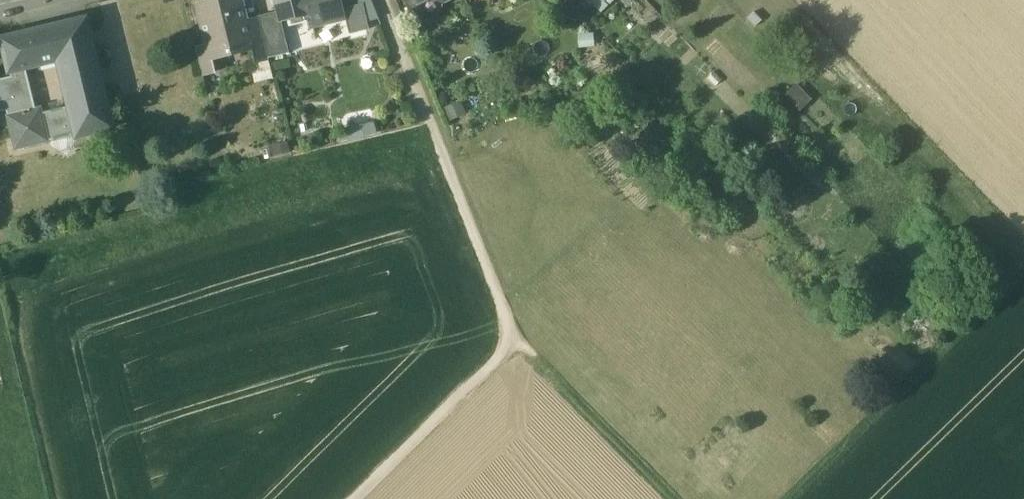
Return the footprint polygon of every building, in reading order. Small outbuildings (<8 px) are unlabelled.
[(198,4),(208,46),(210,58),(212,58),(251,49),(253,49),(250,35),(246,19),(242,0),(216,0),(198,4)] [(278,11),(281,22),(282,22),(311,15),(312,14),(309,0),(275,0),(278,11)] [(312,14),(311,15),(313,27),(346,19),(344,8),(342,0),(309,0),(312,14)] [(410,13),(419,9),(417,7),(419,1),(419,0),(404,0),(410,13)] [(604,0),(592,0),(601,11),(608,4),(604,0)] [(363,3),(344,8),(346,19),(350,34),(369,29),(363,3)] [(278,11),(258,16),(262,32),(268,58),(289,52),(282,22),(281,22),(278,11)] [(88,16),(49,26),(58,61),(61,76),(100,67),(88,16)] [(258,16),(246,19),(250,35),(262,32),(258,16)] [(58,61),(49,26),(31,30),(40,65),(58,61)] [(31,30),(0,37),(9,73),(11,72),(26,68),(40,65),(31,30)] [(262,32),(250,35),(253,49),(251,49),(254,61),(268,58),(262,32)] [(208,46),(196,49),(202,75),(215,71),(212,58),(210,58),(208,46)] [(100,67),(61,76),(66,97),(67,97),(67,99),(105,90),(100,67)] [(0,79),(0,111),(8,109),(9,114),(36,107),(26,68),(11,72),(12,76),(0,79)] [(794,86),(785,95),(800,111),(810,102),(794,86)] [(105,90),(67,99),(69,106),(76,134),(77,137),(115,128),(105,90)] [(9,114),(7,114),(15,150),(51,141),(50,140),(76,134),(69,106),(43,112),(41,106),(36,107),(9,114)] [(342,113),(344,124),(373,118),(371,107),(342,113)] [(347,124),(350,139),(377,133),(374,119),(347,124)]
